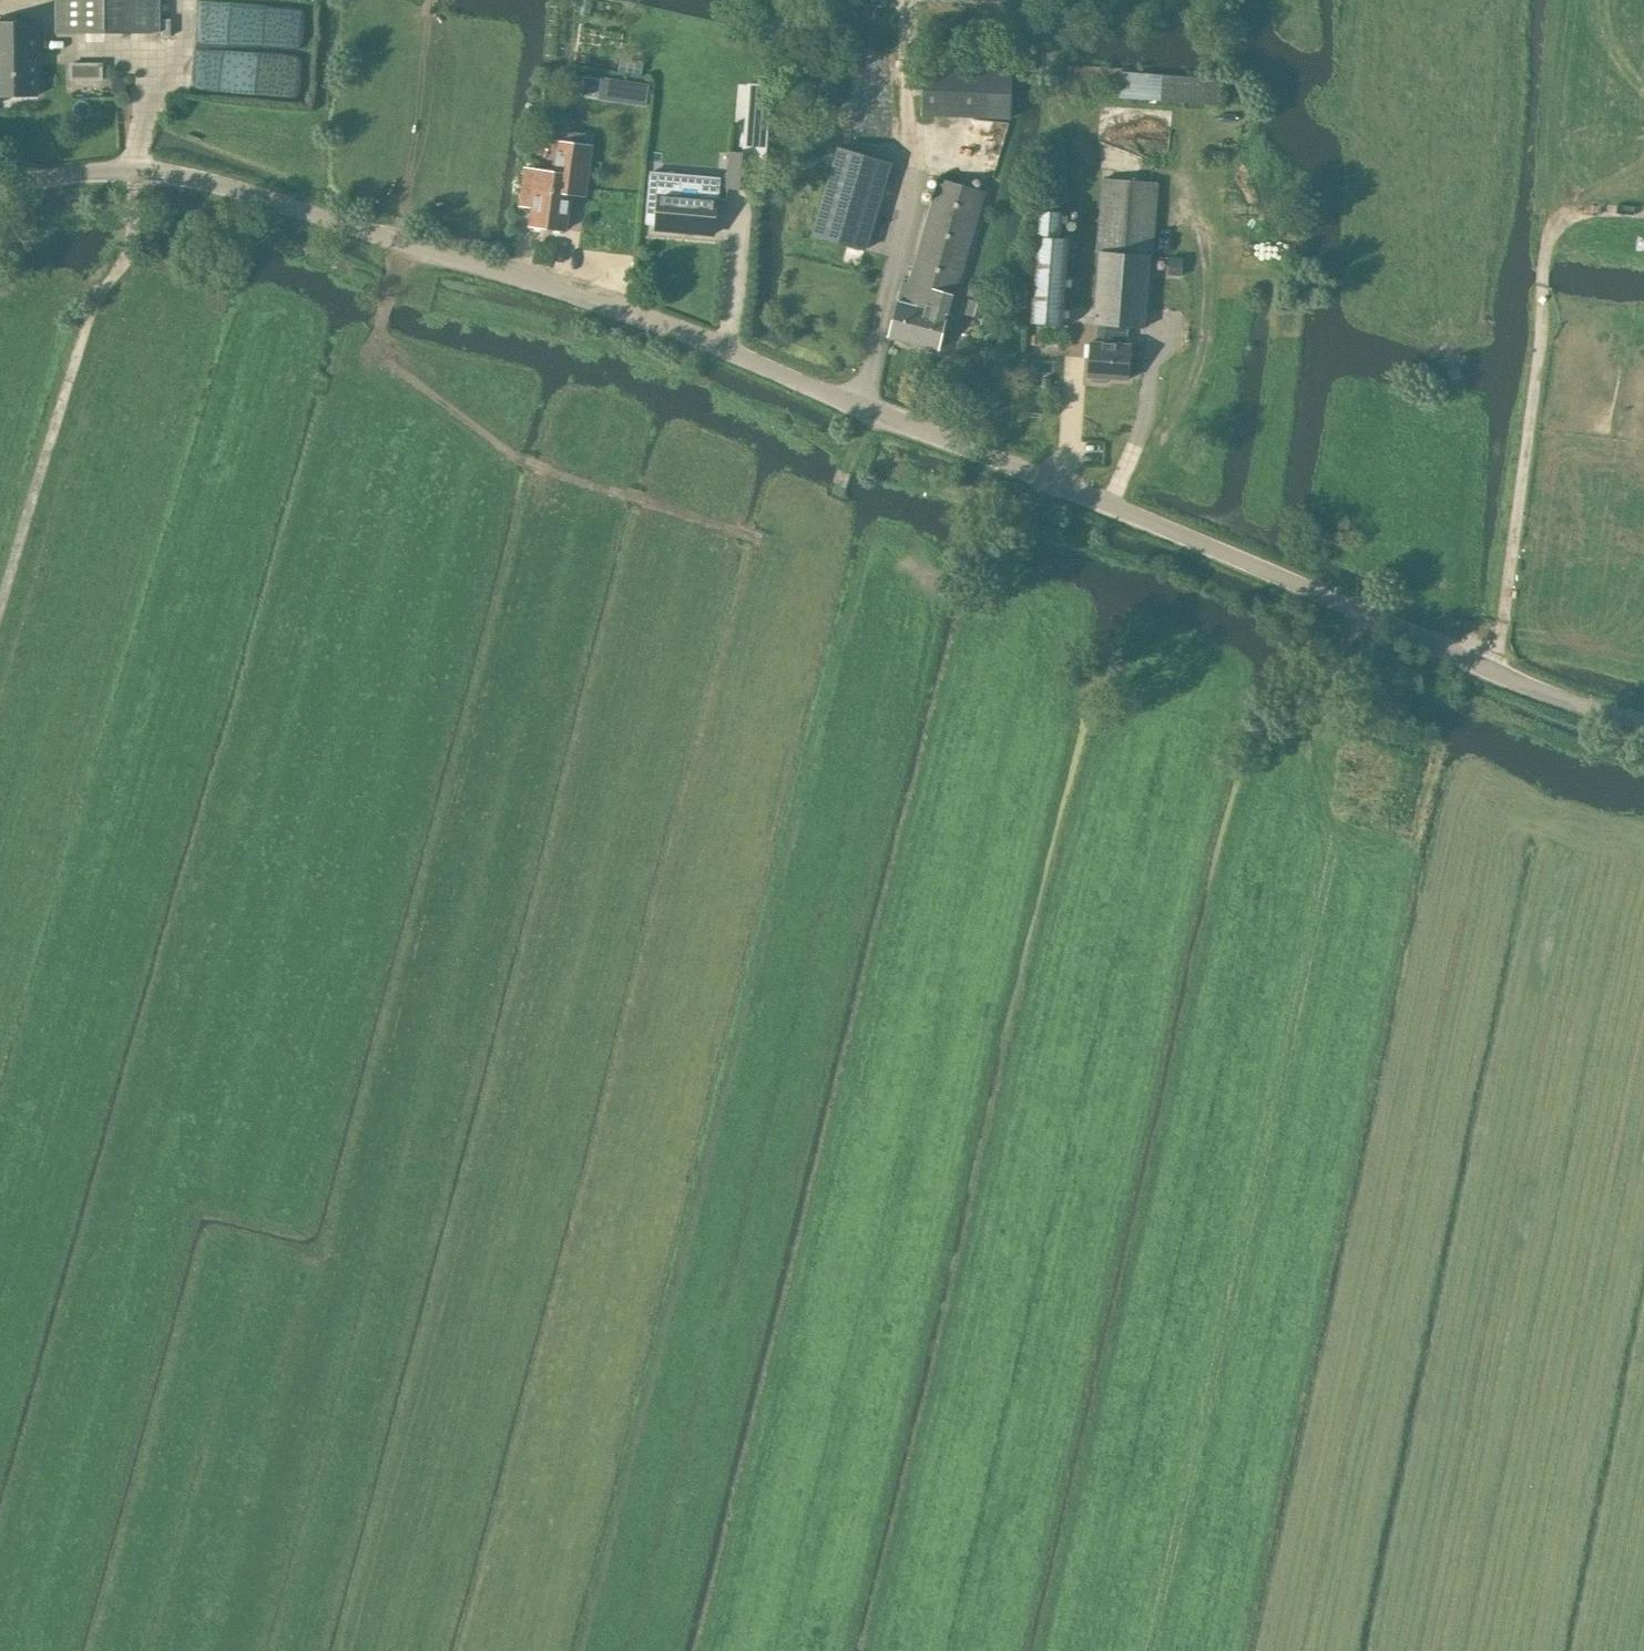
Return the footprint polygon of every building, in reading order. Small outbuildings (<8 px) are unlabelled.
[(57,31),(159,31),(159,0),(57,0),(57,31)] [(16,97),(17,21),(0,22),(0,97),(16,97)] [(16,97),(39,97),(41,21),(17,21),(16,97)] [(622,58),(620,70),(642,73),(643,62),(622,58)] [(1009,117),(1012,68),(925,64),(922,113),(1009,117)] [(1223,79),(1122,72),(1120,98),(1221,105),(1223,79)] [(113,79),(113,93),(128,93),(128,79),(113,79)] [(629,80),(626,102),(647,105),(651,84),(641,82),(629,80)] [(747,82),(745,100),(769,102),(770,83),(747,82)] [(744,121),(742,152),(755,153),(755,161),(752,188),(752,190),(764,191),(768,122),(744,121)] [(532,207),(529,224),(564,229),(570,186),(584,188),(590,145),(591,134),(563,130),(562,141),(558,172),(532,168),(530,187),(534,188),(532,207)] [(890,164),(836,149),(812,234),(865,249),(890,164)] [(729,151),(726,186),(752,188),(755,161),(755,153),(742,152),(729,151)] [(646,223),(655,224),(655,227),(713,233),(718,177),(650,171),(646,223)] [(904,279),(888,335),(916,343),(931,288),(955,296),(982,193),(939,178),(910,278),(904,279)] [(1093,376),(1092,381),(1107,382),(1107,378),(1128,379),(1131,344),(1126,344),(1127,326),(1144,327),(1149,255),(1152,255),(1157,184),(1103,180),(1097,251),(1100,251),(1095,324),(1105,325),(1105,336),(1098,336),(1097,343),(1091,342),(1089,376),(1093,376)] [(1066,324),(1073,239),(1064,238),(1066,213),(1036,210),(1027,321),(1066,324)] [(966,284),(963,295),(979,299),(982,288),(966,284)] [(951,313),(955,296),(931,288),(916,343),(938,348),(948,312),(951,313)] [(995,306),(968,299),(965,313),(983,318),(981,326),(989,329),(995,306)]
